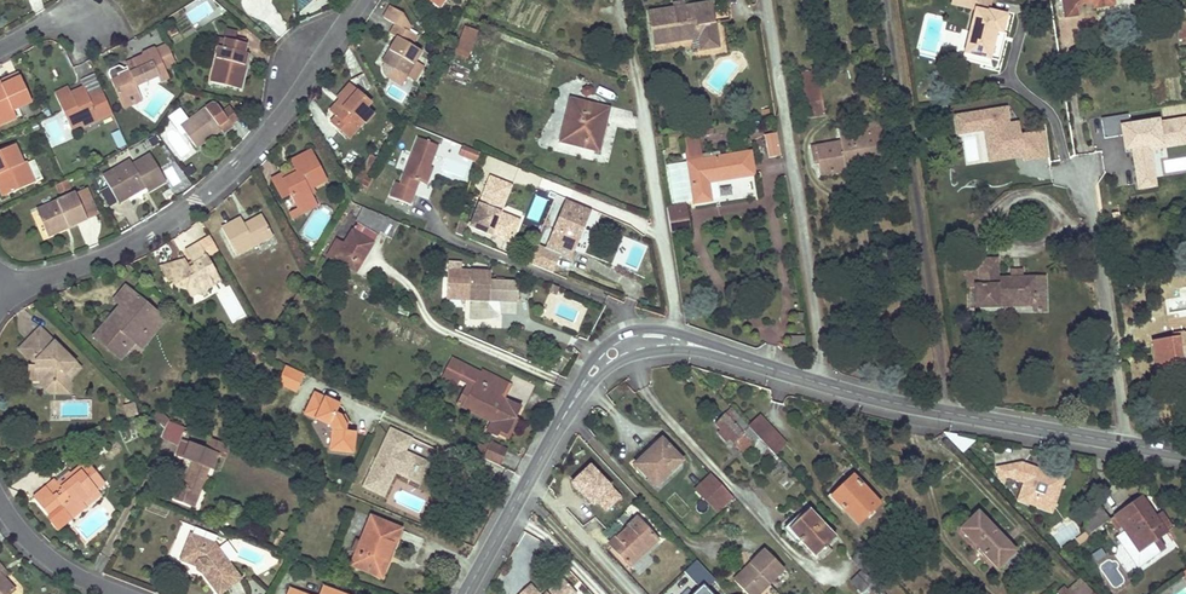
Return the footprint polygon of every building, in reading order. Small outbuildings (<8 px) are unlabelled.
[(1000,34),(1003,34),(1007,16),(986,11),(989,0),(953,0),(952,4),(975,10),(963,54),(990,61),(997,33),(1000,34)] [(1114,1),(1113,0),(1063,0),(1067,18),(1078,16),(1077,5),(1091,3),(1092,9),(1114,5),(1114,1)] [(1175,11),(1185,9),(1185,2),(1185,0),(1173,0),(1175,11)] [(715,23),(713,23),(711,23),(708,4),(684,7),(685,12),(673,13),(673,9),(648,12),(652,44),(694,38),(693,35),(698,35),(700,50),(718,47),(715,23)] [(389,76),(400,83),(406,75),(414,60),(420,52),(412,47),(416,41),(413,39),(414,36),(408,32),(411,27),(403,14),(390,6),(384,17),(395,25),(389,33),(395,37),(381,61),(381,64),(381,66),(382,69),(383,71),(384,73),(386,75),(389,76)] [(1175,11),(1176,22),(1185,20),(1185,9),(1175,11)] [(1179,40),(1181,39),(1185,38),(1185,20),(1176,22),(1179,40)] [(169,33),(175,29),(171,21),(164,25),(169,33)] [(467,57),(472,44),(476,30),(465,26),(455,53),(467,57)] [(210,40),(217,42),(220,33),(211,31),(210,40)] [(243,55),(245,47),(247,40),(244,39),(225,34),(220,33),(217,42),(208,80),(238,87),(246,55),(243,55)] [(177,64),(168,44),(157,49),(154,48),(144,53),(144,55),(111,70),(109,74),(120,100),(139,91),(136,86),(158,76),(161,82),(169,78),(165,69),(177,64)] [(424,66),(414,60),(406,75),(415,80),(424,66)] [(0,86),(0,116),(13,110),(31,101),(18,73),(0,81),(2,85),(0,86)] [(822,101),(820,101),(818,101),(814,75),(800,77),(806,118),(824,115),(822,101)] [(83,127),(91,123),(99,120),(112,113),(102,90),(89,96),(85,89),(71,95),(68,87),(54,93),(70,129),(82,124),(83,127)] [(334,117),(332,120),(329,123),(347,138),(362,120),(365,123),(373,114),(365,108),(369,103),(349,87),(338,101),(340,103),(331,114),(334,117)] [(139,91),(120,100),(124,108),(143,100),(139,91)] [(597,134),(600,134),(602,135),(608,109),(571,99),(561,141),(594,149),(597,134)] [(217,105),(212,103),(181,125),(196,146),(220,129),(223,133),(232,127),(231,125),(223,114),(217,105)] [(1044,157),(1040,132),(1020,135),(1018,122),(1009,124),(1006,107),(956,116),(959,134),(985,129),(988,150),(1010,147),(1011,153),(1022,151),(1023,156),(1024,160),(1044,157)] [(231,108),(223,114),(231,125),(239,120),(231,108)] [(0,116),(0,125),(17,117),(13,110),(0,116)] [(1102,119),(1105,138),(1123,135),(1126,149),(1133,148),(1137,172),(1153,170),(1150,150),(1149,146),(1182,141),(1181,133),(1185,132),(1185,119),(1159,123),(1158,121),(1129,125),(1128,115),(1102,119)] [(864,158),(865,164),(886,160),(881,130),(879,123),(838,130),(840,138),(841,142),(833,143),(838,172),(845,170),(845,168),(844,161),(864,158)] [(120,131),(112,134),(118,148),(126,144),(120,131)] [(1046,131),(1040,132),(1044,157),(1050,156),(1046,131)] [(1149,146),(1150,150),(1185,144),(1185,132),(1181,133),(1182,141),(1149,146)] [(778,133),(765,135),(767,158),(780,157),(778,133)] [(433,143),(413,136),(397,182),(393,181),(388,195),(409,204),(409,199),(417,180),(424,182),(430,166),(426,164),(433,143)] [(696,139),(684,141),(686,152),(698,150),(696,139)] [(838,172),(833,143),(810,148),(813,164),(817,164),(819,175),(838,172)] [(3,184),(7,194),(35,182),(26,162),(23,164),(15,145),(0,152),(0,177),(3,184)] [(458,154),(475,160),(478,151),(462,145),(458,154)] [(990,161),(1023,156),(1022,151),(1011,153),(1010,147),(988,150),(990,161)] [(292,164),(311,155),(308,150),(289,160),(292,164)] [(699,156),(698,153),(698,150),(686,152),(687,158),(699,156)] [(708,182),(731,178),(753,175),(750,152),(688,162),(694,203),(711,200),(708,182)] [(126,192),(134,187),(143,183),(148,192),(165,182),(150,155),(132,165),(130,161),(103,176),(117,203),(128,196),(126,192)] [(281,199),(286,197),(290,194),(297,208),(313,200),(307,189),(324,180),(311,155),(292,164),(296,172),(282,179),(280,174),(270,179),(281,199)] [(845,168),(865,164),(864,158),(844,161),(845,168)] [(34,160),(28,163),(37,181),(42,179),(34,160)] [(197,171),(191,162),(182,168),(188,176),(197,171)] [(351,186),(354,192),(368,168),(363,165),(351,186)] [(1155,186),(1153,170),(1137,172),(1139,188),(1155,186)] [(506,183),(490,176),(469,226),(510,242),(519,220),(500,212),(491,208),(496,196),(501,198),(506,183)] [(64,182),(56,185),(60,193),(71,188),(67,180),(64,182)] [(511,185),(506,183),(501,198),(496,196),(491,208),(500,212),(511,185)] [(44,231),(54,226),(65,221),(68,227),(86,219),(97,214),(86,189),(75,193),(35,211),(44,231)] [(291,218),(316,205),(313,200),(297,208),(288,213),(291,218)] [(344,209),(363,217),(368,209),(349,201),(347,203),(344,209)] [(570,258),(579,234),(589,211),(566,202),(548,249),(570,258)] [(688,228),(687,220),(686,211),(678,212),(677,206),(667,207),(671,231),(688,228)] [(329,257),(335,261),(356,274),(360,267),(358,266),(365,253),(367,254),(380,231),(393,236),(399,222),(368,209),(363,217),(359,224),(357,223),(344,246),(337,242),(329,257)] [(241,218),(231,223),(221,228),(234,254),(272,236),(261,215),(244,224),(241,218)] [(44,231),(46,236),(68,227),(65,221),(54,226),(44,231)] [(190,236),(194,243),(207,234),(201,224),(179,237),(181,241),(190,236)] [(170,279),(171,282),(173,285),(185,287),(188,296),(195,292),(203,295),(207,286),(212,283),(208,275),(215,271),(199,241),(185,249),(194,265),(189,267),(185,259),(162,271),(167,281),(170,279)] [(162,271),(185,259),(184,257),(157,263),(162,271)] [(1035,302),(1034,277),(1021,277),(1010,277),(997,278),(996,259),(979,260),(979,262),(965,263),(966,287),(974,287),(974,308),(998,308),(998,303),(1032,302),(1035,302)] [(447,275),(445,300),(516,303),(517,284),(490,283),(490,271),(461,270),(460,276),(447,275)] [(212,283),(219,279),(215,271),(208,275),(212,283)] [(1035,302),(1032,302),(1032,311),(1044,311),(1043,276),(1034,277),(1035,302)] [(113,314),(103,325),(93,337),(118,359),(133,343),(136,345),(146,333),(143,331),(157,315),(124,287),(113,300),(119,306),(127,313),(121,320),(113,314)] [(303,298),(304,295),(306,292),(300,289),(297,295),(303,298)] [(121,320),(127,313),(119,306),(113,314),(121,320)] [(141,348),(164,321),(157,315),(143,331),(146,333),(136,345),(141,348)] [(78,367),(38,327),(17,347),(29,359),(34,359),(34,366),(29,366),(26,366),(26,380),(38,380),(48,380),(53,385),(52,393),(67,393),(67,377),(78,367)] [(1172,336),(1172,339),(1152,342),(1156,367),(1182,363),(1183,371),(1185,370),(1185,334),(1172,336)] [(478,372),(454,360),(445,378),(460,385),(464,378),(473,383),(465,399),(494,413),(490,421),(485,430),(497,437),(500,431),(507,434),(520,408),(501,398),(495,395),(502,380),(480,369),(478,372)] [(309,377),(294,370),(286,388),(301,395),(309,377)] [(38,385),(47,393),(52,393),(53,385),(48,380),(38,380),(38,385)] [(509,383),(502,380),(495,395),(501,398),(509,383)] [(344,407),(319,396),(310,415),(335,427),(337,431),(334,451),(356,454),(359,432),(352,432),(341,413),(344,407)] [(494,413),(465,399),(462,407),(490,421),(494,413)] [(136,412),(134,402),(123,405),(126,415),(136,412)] [(741,452),(758,437),(748,427),(731,408),(714,424),(720,429),(717,432),(726,442),(727,440),(729,439),(741,452)] [(152,418),(163,427),(169,419),(158,410),(152,418)] [(748,427),(758,437),(774,454),(785,444),(759,417),(748,427)] [(178,444),(185,428),(168,421),(164,431),(162,435),(178,444)] [(956,433),(939,430),(957,449),(967,439),(956,433)] [(406,454),(413,439),(397,431),(387,451),(390,452),(384,461),(380,460),(375,470),(377,471),(369,489),(377,493),(378,490),(386,494),(398,469),(415,477),(419,469),(427,473),(431,466),(406,454)] [(177,486),(175,492),(172,497),(188,504),(193,493),(197,494),(208,467),(211,469),(217,456),(224,458),(229,446),(209,438),(204,450),(182,441),(176,454),(191,460),(180,487),(177,486)] [(655,450),(646,459),(637,467),(655,486),(681,460),(661,439),(653,447),(655,450)] [(501,467),(509,450),(495,444),(491,452),(488,460),(492,462),(501,467)] [(478,456),(488,460),(491,452),(482,448),(478,456)] [(85,461),(69,475),(72,478),(60,488),(55,482),(53,480),(42,488),(32,497),(51,520),(63,510),(70,519),(85,506),(81,501),(103,483),(85,461)] [(779,474),(782,471),(785,468),(779,461),(772,468),(779,474)] [(1023,484),(1017,500),(1038,508),(1054,501),(1058,491),(1051,475),(1021,463),(997,468),(999,480),(1010,478),(1023,484)] [(619,497),(590,466),(572,483),(592,504),(596,500),(606,510),(619,497)] [(419,469),(415,477),(424,481),(427,473),(419,469)] [(55,482),(60,488),(72,478),(69,475),(67,473),(55,482)] [(716,512),(724,504),(732,496),(711,475),(695,490),(716,512)] [(1058,491),(1063,479),(1051,475),(1058,491)] [(856,523),(867,513),(878,503),(853,476),(831,497),(856,523)] [(81,501),(85,506),(99,495),(95,490),(81,501)] [(680,516),(689,507),(676,494),(667,503),(680,516)] [(1141,498),(1127,507),(1114,516),(1124,531),(1116,536),(1137,567),(1172,543),(1165,533),(1173,528),(1162,512),(1154,517),(1141,498)] [(1054,501),(1038,508),(1049,512),(1054,501)] [(1078,520),(1083,527),(1085,531),(1088,534),(1108,520),(1099,506),(1078,520)] [(821,558),(826,554),(831,549),(826,545),(835,537),(809,509),(789,528),(814,556),(817,553),(821,558)] [(1010,546),(977,512),(960,528),(992,562),(1001,554),(1010,546)] [(374,575),(380,563),(385,550),(390,553),(400,529),(370,516),(359,542),(358,544),(356,551),(350,565),(374,575)] [(609,545),(619,556),(628,566),(656,541),(638,520),(609,545)] [(171,554),(180,557),(191,527),(182,524),(171,554)] [(282,545),(288,532),(279,528),(274,541),(282,545)] [(1088,534),(1085,531),(1074,538),(1078,544),(1088,537),(1088,536),(1088,535),(1088,534)] [(219,593),(223,593),(242,580),(215,545),(193,536),(184,560),(197,565),(197,568),(197,569),(198,572),(200,575),(202,576),(205,576),(219,593)] [(358,544),(359,542),(355,540),(351,550),(356,551),(358,544)] [(862,547),(863,547),(874,559),(880,552),(869,541),(862,547)] [(996,566),(1014,550),(1010,546),(1001,554),(992,562),(996,566)] [(852,558),(857,563),(861,568),(849,581),(861,592),(871,582),(884,570),(874,559),(863,547),(852,558)] [(744,575),(736,583),(746,593),(758,593),(785,568),(766,548),(749,563),(753,566),(744,575)] [(753,566),(749,563),(732,579),(736,583),(744,575),(753,566)] [(13,591),(0,577),(0,593),(10,593),(13,591)] [(576,592),(562,578),(547,592),(545,593),(574,593),(576,592)] [(1071,593),(1083,583),(1079,579),(1068,590),(1071,593)] [(861,592),(863,593),(883,593),(871,582),(861,592)] [(239,583),(229,590),(232,593),(246,593),(239,583)] [(1083,583),(1071,593),(1093,593),(1083,583)] [(519,593),(539,593),(538,593),(529,584),(519,593)] [(703,586),(695,593),(711,593),(703,586)]
